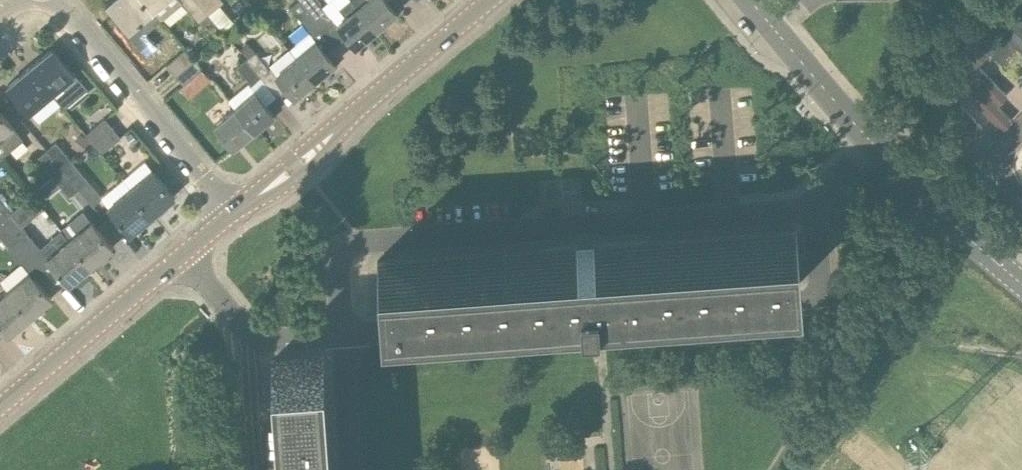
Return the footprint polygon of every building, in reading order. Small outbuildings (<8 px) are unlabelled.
[(145,0),(109,0),(106,3),(129,31),(128,33),(135,42),(162,20),(145,0)] [(162,20),(183,3),(199,22),(208,14),(197,0),(145,0),(162,20)] [(208,14),(224,1),(222,0),(197,0),(208,14)] [(291,7),(313,34),(324,25),(303,0),(299,0),(291,7)] [(324,25),(332,19),(322,7),(321,3),(319,0),(303,0),(324,25)] [(352,0),(349,0),(339,8),(347,16),(338,24),(356,46),(376,29),(352,0)] [(376,29),(397,12),(387,0),(352,0),(376,29)] [(1004,31),(1021,49),(1021,22),(1018,18),(1004,31)] [(289,50),(296,58),(315,80),(335,63),(317,41),(310,32),(289,50)] [(989,36),(978,40),(992,53),(993,54),(1000,47),(990,36),(989,36)] [(1000,47),(1014,60),(1021,52),(1008,39),(1000,47)] [(255,50),(248,43),(241,49),(248,56),(255,50)] [(1000,47),(993,54),(1007,68),(1014,60),(1000,47)] [(53,48),(30,67),(52,93),(65,108),(75,100),(62,84),(74,75),(53,48)] [(175,74),(193,59),(185,50),(167,65),(175,74)] [(277,96),(287,87),(295,97),(315,80),(296,58),(289,50),(269,66),(270,68),(261,77),(277,96)] [(269,66),(255,51),(246,59),(261,77),(270,68),(269,66)] [(202,70),(193,59),(175,74),(184,85),(202,70)] [(261,77),(246,59),(237,67),(252,85),(261,77)] [(52,93),(30,67),(8,85),(30,111),(52,93)] [(207,68),(185,86),(194,96),(215,78),(207,68)] [(987,74),(968,94),(1004,129),(1012,121),(996,106),(1008,94),(987,74)] [(256,92),(235,109),(254,131),(274,114),(266,105),(277,96),(261,77),(252,85),(251,86),(256,92)] [(939,125),(961,147),(983,126),(961,104),(939,125)] [(254,131),(235,109),(215,125),(234,147),(254,131)] [(2,157),(24,139),(13,126),(0,110),(0,154),(2,157)] [(94,144),(113,127),(106,119),(87,135),(90,139),(94,144)] [(113,127),(94,144),(102,153),(121,137),(113,127)] [(126,135),(132,143),(137,139),(131,131),(126,135)] [(80,152),(90,139),(81,132),(71,146),(80,152)] [(56,142),(47,150),(63,168),(72,160),(56,142)] [(63,168),(47,150),(38,158),(53,176),(63,168)] [(63,168),(79,188),(89,180),(72,160),(63,168)] [(63,168),(53,176),(70,196),(79,188),(63,168)] [(131,188),(154,215),(175,197),(153,170),(131,188)] [(39,203),(50,194),(44,186),(32,195),(39,203)] [(154,215),(131,188),(110,206),(132,233),(154,215)] [(31,195),(12,211),(23,225),(43,209),(31,195)] [(2,221),(11,213),(0,199),(0,219),(2,221)] [(70,239),(92,267),(114,248),(83,211),(61,229),(70,239)] [(30,254),(36,262),(46,254),(11,213),(2,221),(30,254)] [(0,222),(0,238),(20,263),(30,254),(2,221),(0,222)] [(778,240),(778,233),(397,261),(397,268),(378,270),(381,314),(801,283),(798,239),(778,240)] [(48,258),(70,285),(92,267),(70,239),(48,258)] [(7,291),(30,318),(52,300),(30,273),(7,291)] [(7,291),(0,297),(0,325),(9,336),(30,318),(7,291)] [(440,345),(402,349),(404,375),(443,372),(440,345)] [(316,359),(272,362),(280,469),(332,469),(326,378),(317,379),(316,359)] [(407,386),(381,388),(383,426),(409,425),(407,386)]
